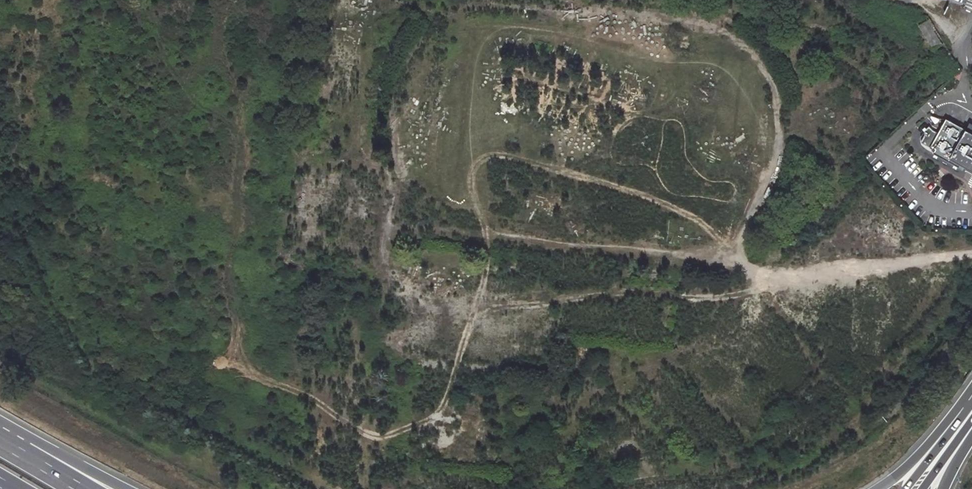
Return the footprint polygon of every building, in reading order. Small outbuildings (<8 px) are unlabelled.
[(947,117),(941,129),(937,127),(938,126),(934,121),(928,126),(932,130),(932,132),(926,134),(923,141),(923,143),(936,150),(934,153),(964,169),(966,166),(971,169),(971,122),(970,121),(966,128),(947,117)]
